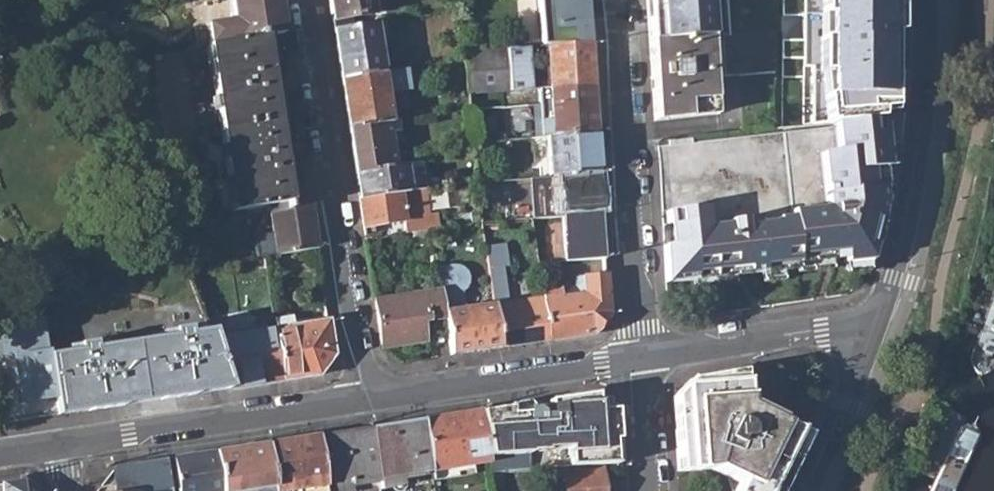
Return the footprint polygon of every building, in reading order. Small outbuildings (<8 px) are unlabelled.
[(234,22),(208,26),(210,45),(236,41),(263,37),(284,34),(279,0),(231,0),(234,22)] [(332,19),(373,13),(371,0),(328,0),(332,19)] [(373,13),(385,10),(383,0),(371,0),(373,13)] [(542,46),(546,45),(588,42),(585,0),(539,0),(542,46)] [(706,0),(646,0),(649,41),(709,37),(706,0)] [(826,31),(879,30),(878,0),(825,0),(826,7),(826,31)] [(333,28),(340,77),(382,72),(374,22),(333,28)] [(826,42),(827,76),(827,104),(880,103),(879,30),(826,31),(817,31),(817,43),(826,42)] [(649,41),(654,120),(714,114),(711,77),(774,72),(775,33),(709,37),(649,41)] [(152,54),(177,220),(268,207),(288,204),(263,37),(236,41),(210,45),(152,54)] [(465,53),(469,95),(487,93),(551,88),(591,84),(588,42),(546,45),(542,46),(485,51),(465,53)] [(340,77),(348,127),(386,121),(380,79),(390,78),(389,71),(382,72),(340,77)] [(551,88),(555,136),(583,134),(594,133),(591,84),(551,88)] [(488,101),(487,93),(469,95),(470,103),(488,101)] [(832,121),(832,125),(835,151),(819,152),(824,206),(788,210),(789,215),(775,217),(775,220),(755,222),(755,216),(725,219),(725,223),(706,225),(704,206),(664,210),(666,245),(663,245),(666,284),(690,281),(690,279),(732,274),(730,263),(744,261),(745,274),(794,269),(793,263),(820,260),(819,250),(828,249),(829,259),(842,258),(843,263),(870,260),(880,216),(861,218),(860,204),(884,201),(883,167),(868,168),(866,149),(885,147),(893,147),(896,115),(872,117),(832,121)] [(348,127),(355,172),(393,167),(386,121),(348,127)] [(657,140),(664,210),(704,206),(706,225),(725,223),(725,219),(755,216),(755,222),(775,220),(775,217),(789,215),(788,210),(824,206),(819,152),(835,151),(832,125),(690,141),(690,137),(657,140)] [(547,137),(551,177),(561,176),(597,172),(594,133),(583,134),(555,136),(547,137)] [(474,144),(477,169),(491,168),(488,143),(474,144)] [(887,166),(885,147),(866,149),(868,168),(883,167),(887,166)] [(359,196),(407,190),(419,188),(424,187),(421,163),(393,167),(355,172),(359,196)] [(561,176),(564,211),(599,209),(597,172),(561,176)] [(407,190),(359,196),(363,226),(399,221),(401,235),(414,233),(433,230),(431,214),(424,215),(419,188),(407,190)] [(268,207),(276,255),(316,249),(309,201),(288,204),(268,207)] [(880,216),(884,201),(860,204),(861,218),(880,216)] [(563,216),(566,262),(583,260),(603,259),(600,214),(563,216)] [(414,233),(417,245),(435,242),(433,230),(414,233)] [(486,248),(489,268),(505,265),(509,265),(506,245),(486,248)] [(820,260),(829,259),(828,249),(819,250),(820,260)] [(732,276),(745,274),(744,261),(730,263),(732,274),(732,276)] [(443,293),(457,290),(460,310),(465,309),(462,290),(468,285),(469,274),(465,267),(458,263),(439,266),(442,288),(443,293)] [(510,302),(505,265),(489,268),(494,304),(500,346),(549,339),(543,296),(510,302)] [(543,296),(549,339),(591,333),(607,314),(604,275),(578,275),(579,295),(559,298),(558,287),(542,289),(543,296)] [(993,360),(993,287),(969,351),(968,354),(967,357),(967,359),(967,363),(968,366),(969,370),(972,374),(975,375),(977,376),(981,375),(986,374),(988,371),(991,368),(992,365),(993,363),(993,360)] [(421,320),(446,316),(445,312),(443,293),(442,288),(375,298),(382,347),(425,340),(421,320)] [(446,316),(452,353),(500,346),(494,304),(465,309),(460,310),(457,290),(443,293),(445,312),(446,316)] [(275,327),(283,379),(317,373),(332,354),(326,319),(291,325),(290,314),(273,317),(275,327)] [(48,354),(57,414),(228,387),(214,337),(211,328),(187,332),(186,327),(172,329),(173,335),(94,347),(93,341),(78,343),(79,349),(48,354)] [(214,337),(228,387),(283,379),(275,327),(214,337)] [(677,469),(711,467),(728,476),(733,490),(732,490),(775,490),(802,434),(780,424),(769,406),(755,397),(751,369),(689,379),(673,398),(677,469)] [(38,409),(33,371),(0,377),(0,415),(38,409)] [(594,394),(479,411),(489,462),(490,470),(617,465),(613,409),(594,394)] [(424,419),(432,470),(489,462),(479,411),(424,419)] [(379,479),(381,489),(386,488),(384,478),(432,470),(424,419),(371,427),(379,479)] [(324,490),(337,490),(352,489),(351,483),(379,479),(371,427),(316,435),(323,485),(324,490)] [(273,490),(277,490),(323,485),(316,435),(266,443),(273,490)] [(266,443),(243,446),(243,451),(218,455),(224,490),(273,490),(266,443)] [(218,455),(217,450),(172,457),(178,490),(224,490),(218,455)] [(602,470),(548,474),(548,485),(542,489),(542,490),(604,490),(602,470)] [(4,490),(37,490),(23,480),(3,483),(4,490)]
